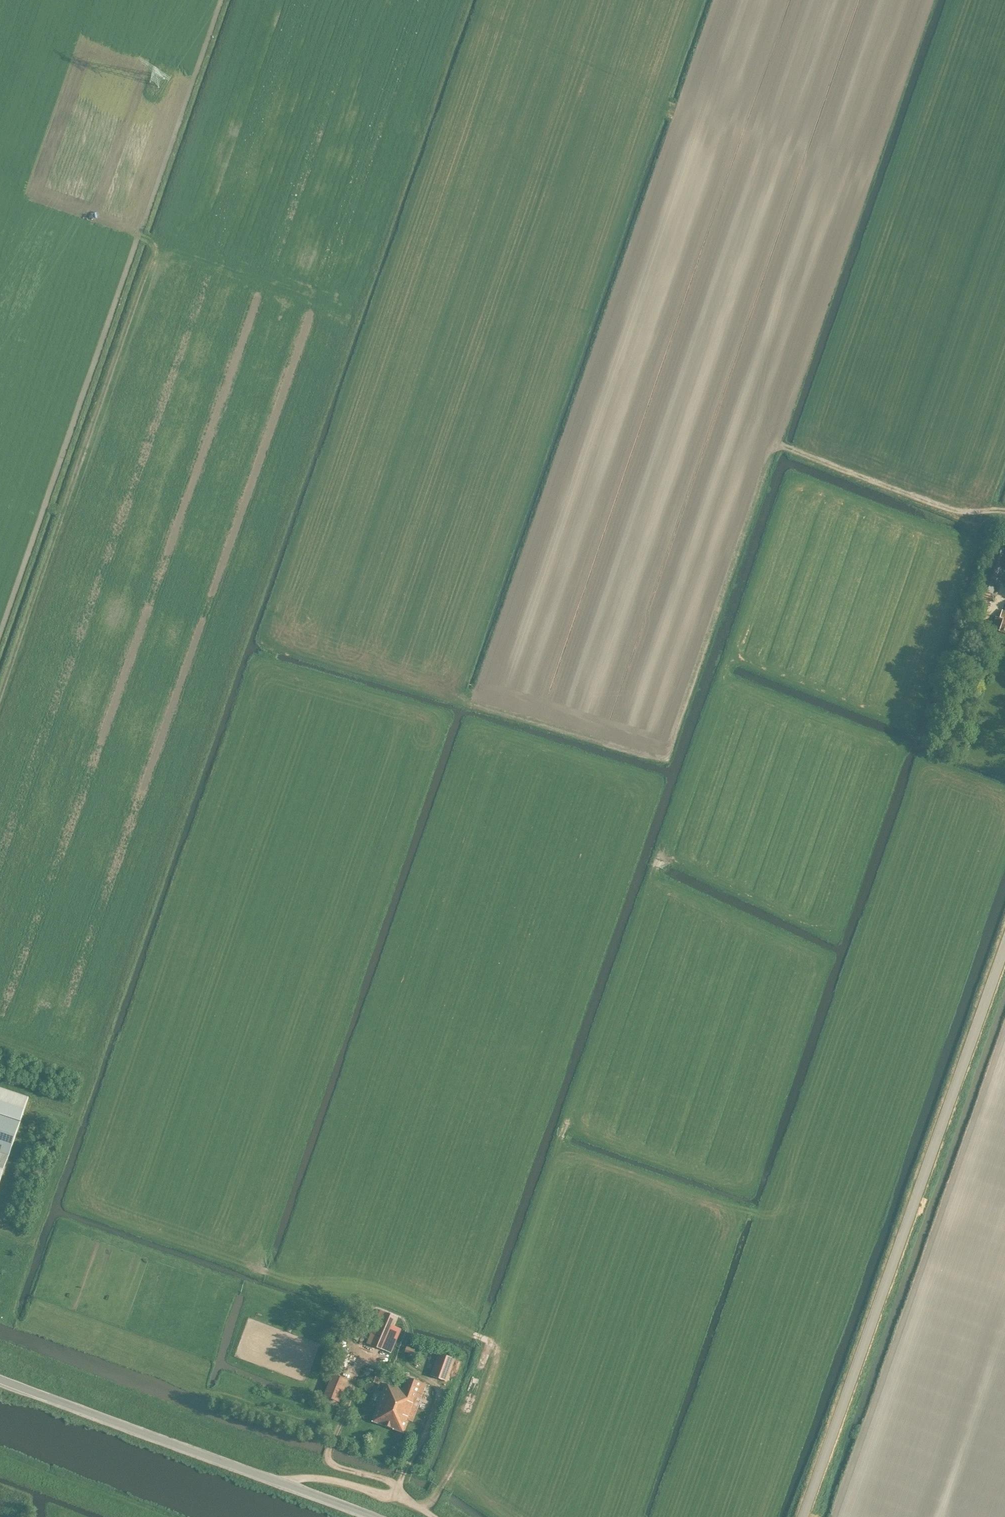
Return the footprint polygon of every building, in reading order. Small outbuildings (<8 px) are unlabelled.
[(991,585),(997,570),(1001,571),(1004,560),(1004,540),(996,537),(980,581),(991,585)] [(999,630),(1004,632),(1004,610),(1002,609),(999,617),(996,616),(991,628),(999,630)] [(28,1097),(0,1087),(0,1179),(28,1097)] [(368,1337),(366,1342),(371,1344),(384,1349),(391,1352),(401,1328),(394,1325),(397,1316),(380,1309),(368,1337)] [(414,1348),(406,1345),(404,1351),(412,1354),(414,1348)] [(430,1374),(447,1381),(455,1358),(438,1352),(430,1374)] [(375,1371),(371,1381),(379,1384),(383,1374),(375,1371)] [(347,1379),(332,1373),(323,1395),(338,1401),(347,1379)] [(377,1406),(372,1421),(403,1431),(407,1418),(412,1420),(426,1382),(407,1376),(402,1388),(385,1382),(377,1406)]
